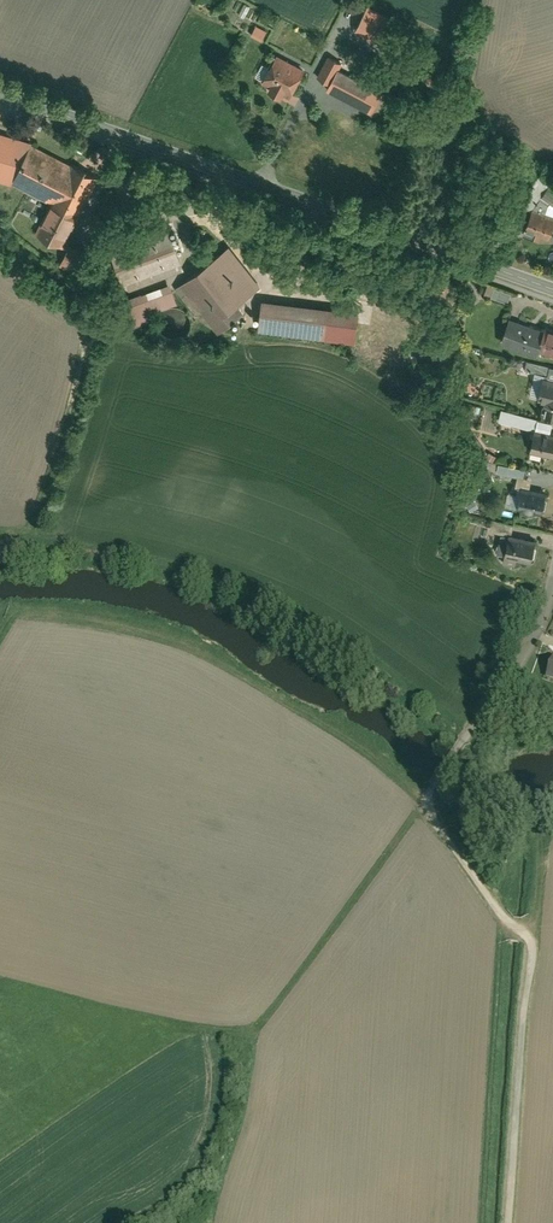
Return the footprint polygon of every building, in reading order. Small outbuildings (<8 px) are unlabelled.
[(366,5),(354,32),(384,45),(396,19),(366,5)] [(254,23),(248,36),(263,43),(269,30),(254,23)] [(277,55),(264,81),(272,86),(269,92),(291,103),(308,70),(277,55)] [(331,55),(319,79),(331,85),(328,90),(361,106),(371,86),(339,69),(343,61),(331,55)] [(13,184),(50,204),(36,235),(63,249),(98,178),(31,146),(0,136),(0,181),(13,184)] [(132,170),(126,184),(141,191),(147,177),(132,170)] [(552,220),(552,215),(531,208),(524,229),(548,236),(552,220)] [(107,246),(122,286),(181,263),(165,223),(107,246)] [(69,244),(59,265),(87,278),(97,257),(69,244)] [(229,245),(179,286),(218,335),(243,315),(237,307),(262,287),(229,245)] [(170,284),(124,299),(132,325),(156,318),(154,311),(176,304),(170,284)] [(511,292),(488,284),(485,292),(508,300),(511,292)] [(263,300),(259,331),(326,339),(329,308),(263,300)] [(543,328),(509,317),(501,341),(535,352),(536,348),(543,328)] [(544,325),(543,328),(536,348),(552,353),(552,328),(544,325)] [(528,360),(525,372),(545,377),(552,378),(552,366),(528,360)] [(545,377),(540,399),(544,399),(541,412),(552,415),(552,378),(545,377)] [(503,409),(500,420),(536,429),(539,418),(503,409)] [(549,433),(552,422),(539,418),(536,429),(535,430),(549,433)] [(535,430),(531,448),(552,454),(552,434),(549,433),(535,430)] [(527,468),(500,462),(498,470),(518,474),(525,476),(527,468)] [(529,488),(531,477),(525,476),(518,474),(515,484),(529,488)] [(514,490),(508,489),(505,501),(542,510),(546,492),(529,488),(515,484),(514,490)] [(495,529),(505,529),(505,517),(495,518),(495,529)] [(535,539),(509,533),(503,559),(516,562),(517,556),(531,559),(535,539)]
